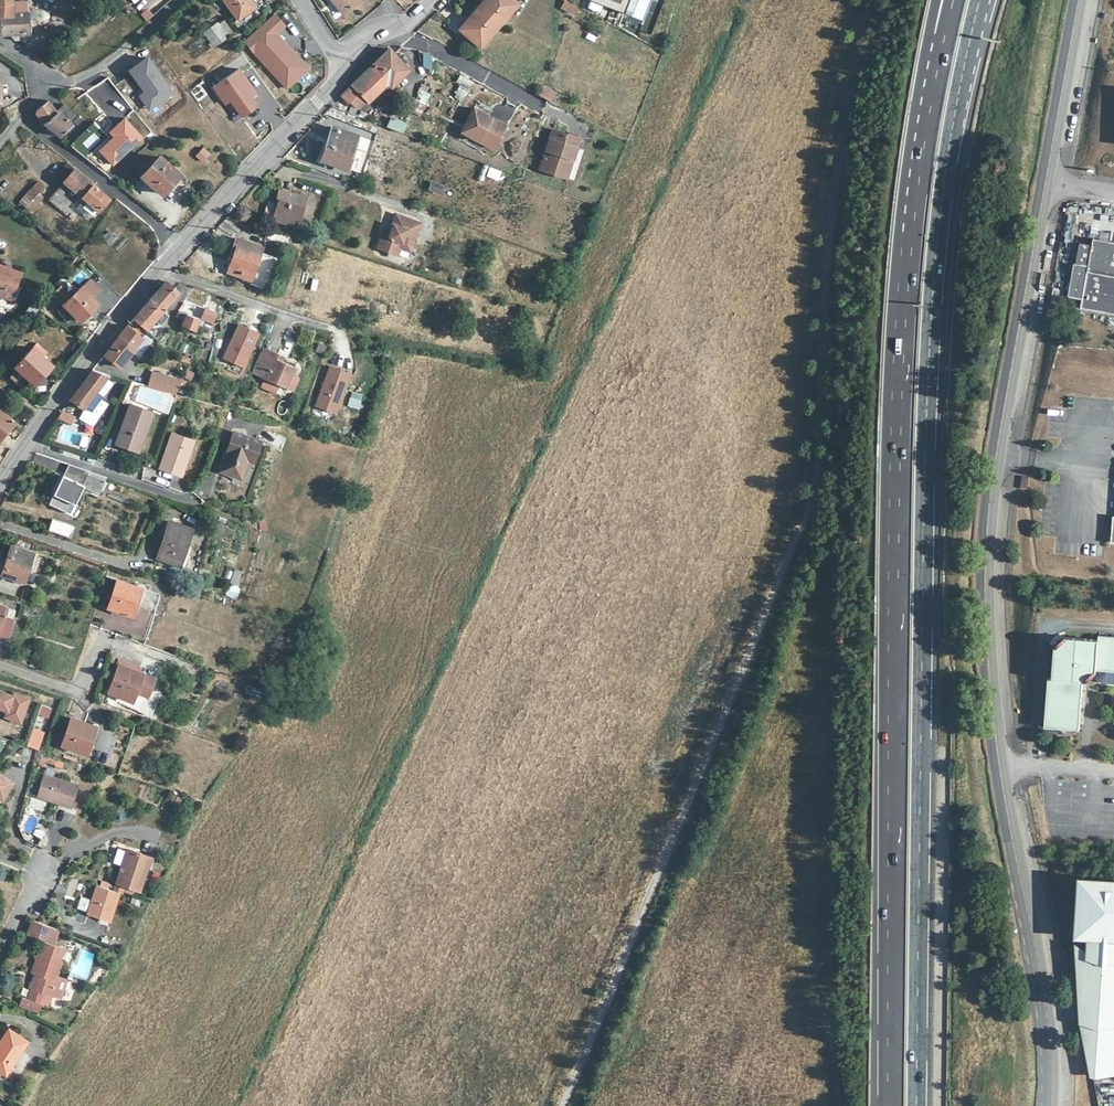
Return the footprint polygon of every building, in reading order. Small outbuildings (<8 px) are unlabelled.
[(28,12),(28,9),(27,2),(13,3),(13,0),(0,0),(0,18),(1,18),(14,17),(13,13),(28,12)] [(250,0),(225,0),(239,19),(255,7),(250,0)] [(333,3),(335,3),(343,14),(360,1),(359,0),(330,0),(333,3)] [(512,0),(484,0),(459,29),(481,47),(517,5),(512,0)] [(576,7),(565,0),(561,7),(573,14),(576,7)] [(632,0),(592,0),(591,4),(628,15),(632,0)] [(146,8),(141,16),(150,21),(154,13),(146,8)] [(14,17),(1,18),(1,32),(4,36),(12,35),(30,33),(28,12),(13,13),(14,17)] [(288,51),(291,49),(276,33),(285,25),(274,14),(244,41),(287,88),(309,68),(295,53),(293,55),(288,51)] [(233,33),(224,20),(219,24),(228,36),(233,33)] [(219,24),(218,22),(205,32),(215,46),(228,36),(219,24)] [(52,66),(58,60),(66,51),(62,47),(47,62),(52,66)] [(69,48),(66,51),(58,60),(62,64),(73,53),(69,48)] [(394,54),(390,50),(353,86),(341,97),(352,103),(359,107),(366,100),(369,102),(388,83),(405,67),(406,66),(394,54)] [(408,64),(396,52),(394,54),(406,66),(408,64)] [(156,104),(173,93),(147,58),(130,70),(143,89),(144,88),(156,104)] [(62,64),(58,60),(52,66),(56,70),(62,64)] [(408,71),(405,67),(388,83),(392,88),(408,71)] [(233,98),(245,114),(254,107),(255,102),(251,95),(248,91),(253,88),(239,68),(213,86),(225,103),(233,98)] [(555,93),(543,87),(538,95),(548,100),(550,102),(555,93)] [(421,90),(413,110),(423,114),(431,94),(421,90)] [(57,112),(48,101),(37,110),(36,114),(43,122),(50,128),(55,131),(61,137),(73,126),(71,124),(74,122),(78,126),(82,122),(64,105),(57,112)] [(478,102),(458,139),(480,151),(484,144),(493,149),(506,126),(489,117),(492,110),(478,102)] [(359,107),(352,103),(348,114),(355,116),(359,107)] [(114,165),(143,137),(124,118),(110,132),(115,137),(100,151),(114,165)] [(406,124),(390,118),(386,128),(402,134),(406,124)] [(357,136),(332,128),(321,161),(347,168),(357,136)] [(553,131),(541,171),(567,179),(576,149),(579,139),(553,131)] [(49,146),(40,139),(35,146),(43,153),(49,146)] [(195,157),(204,163),(211,154),(203,147),(195,157)] [(584,151),(576,149),(567,179),(575,181),(584,151)] [(179,174),(160,156),(142,176),(162,193),(179,174)] [(75,169),(67,162),(56,176),(63,182),(48,200),(71,220),(83,207),(92,214),(96,210),(99,211),(109,199),(75,169)] [(501,173),(490,169),(487,177),(498,181),(501,173)] [(44,186),(38,181),(25,196),(30,201),(37,194),(44,186)] [(443,187),(432,183),(430,190),(440,194),(443,187)] [(306,198),(280,190),(277,199),(279,200),(273,219),(297,227),(306,198)] [(42,199),(37,194),(30,201),(25,196),(20,201),(31,211),(42,199)] [(420,223),(396,214),(392,225),(393,225),(389,237),(383,235),(378,247),(397,254),(399,248),(409,251),(420,223)] [(1095,237),(1094,244),(1082,242),(1072,296),(1084,298),(1082,307),(1113,313),(1113,241),(1095,237)] [(262,247),(237,239),(234,250),(237,250),(230,272),(236,275),(252,280),(262,247)] [(1,296),(6,283),(16,286),(21,273),(0,265),(0,295),(1,296)] [(166,282),(150,301),(162,311),(172,299),(175,296),(178,293),(166,282)] [(16,286),(6,283),(1,296),(11,299),(16,286)] [(71,297),(60,286),(53,294),(80,321),(96,305),(98,304),(82,286),(71,297)] [(154,320),(162,311),(150,301),(134,319),(146,329),(154,320)] [(385,307),(372,304),(371,314),(379,315),(384,316),(385,307)] [(222,307),(218,305),(216,309),(215,312),(206,308),(201,320),(212,324),(222,307)] [(188,314),(196,318),(199,313),(199,311),(190,308),(188,314)] [(167,315),(162,311),(154,320),(160,325),(167,315)] [(196,318),(188,314),(179,311),(177,318),(184,321),(182,325),(195,330),(199,319),(196,318)] [(239,325),(224,358),(243,367),(258,333),(239,325)] [(142,338),(127,327),(119,338),(105,355),(111,360),(120,367),(133,350),(142,338)] [(364,351),(371,352),(373,341),(366,340),(364,351)] [(373,341),(371,352),(377,353),(380,342),(373,341)] [(392,345),(386,343),(382,359),(384,359),(384,362),(387,363),(392,345)] [(47,353),(37,344),(33,348),(15,368),(35,385),(52,365),(44,357),(47,353)] [(270,350),(263,348),(260,355),(267,358),(270,350)] [(279,355),(270,350),(267,358),(260,355),(252,373),(267,380),(277,384),(285,388),(294,367),(283,362),(277,360),(279,355)] [(111,360),(105,355),(102,359),(108,364),(111,360)] [(349,374),(329,366),(315,406),(327,411),(330,404),(337,406),(341,395),(339,394),(341,387),(344,388),(349,374)] [(109,375),(93,370),(71,399),(84,408),(109,375)] [(193,374),(186,370),(185,374),(182,379),(186,381),(189,382),(193,374)] [(148,386),(175,394),(178,386),(182,379),(153,372),(148,386)] [(277,384),(267,380),(264,387),(274,391),(277,384)] [(361,394),(353,392),(351,399),(359,401),(361,394)] [(186,397),(175,394),(172,402),(183,406),(183,404),(186,397)] [(359,401),(351,399),(349,406),(357,408),(359,401)] [(334,413),(337,406),(330,404),(327,411),(334,413)] [(152,412),(129,405),(115,443),(138,451),(152,412)] [(0,409),(0,437),(14,421),(0,409)] [(70,411),(64,409),(59,415),(78,422),(79,419),(79,418),(70,413),(70,411)] [(85,422),(79,419),(78,422),(75,427),(81,430),(85,422)] [(260,440),(233,431),(220,472),(240,479),(247,460),(253,462),(260,440)] [(176,433),(172,432),(166,451),(169,452),(176,433)] [(193,440),(176,433),(169,452),(166,451),(159,469),(181,476),(193,440)] [(90,471),(69,464),(63,476),(62,475),(52,495),(48,504),(69,514),(73,505),(82,487),(98,494),(105,481),(88,474),(90,471)] [(90,472),(90,471),(88,474),(105,481),(107,477),(90,472)] [(72,526),(51,519),(47,529),(68,537),(72,526)] [(190,529),(169,522),(157,558),(175,565),(179,555),(182,555),(190,529)] [(32,553),(9,546),(0,575),(23,582),(32,553)] [(241,572),(234,570),(230,584),(237,586),(241,572)] [(116,580),(105,576),(96,605),(106,608),(132,617),(136,605),(133,604),(139,587),(116,580)] [(160,594),(139,587),(133,604),(136,605),(154,610),(160,594)] [(0,600),(0,605),(5,607),(13,611),(15,605),(0,600)] [(6,637),(14,611),(13,611),(5,607),(0,605),(0,635),(6,637)] [(1041,732),(1079,734),(1083,684),(1085,684),(1085,683),(1086,682),(1087,680),(1089,679),(1091,679),(1092,679),(1092,676),(1113,676),(1113,640),(1096,639),(1096,645),(1062,643),(1060,645),(1058,648),(1056,650),(1053,651),(1051,652),(1049,683),(1045,683),(1041,732)] [(40,651),(34,650),(29,665),(35,668),(40,651)] [(140,673),(119,664),(108,693),(131,702),(135,691),(135,690),(133,690),(140,673)] [(145,675),(140,673),(133,690),(135,690),(135,691),(144,694),(151,677),(145,675)] [(0,692),(0,709),(6,711),(4,717),(20,723),(28,699),(13,693),(12,696),(0,692)] [(76,701),(74,700),(68,716),(71,717),(65,735),(59,733),(53,751),(61,754),(64,746),(86,754),(89,743),(87,742),(92,725),(84,721),(87,712),(76,701)] [(49,719),(53,709),(42,705),(38,714),(49,719)] [(98,727),(92,725),(87,742),(89,743),(92,744),(98,727)] [(63,764),(42,757),(40,766),(44,767),(45,763),(55,766),(55,767),(62,767),(63,764)] [(0,774),(0,799),(2,800),(12,781),(0,774)] [(77,785),(43,775),(37,797),(70,807),(77,785)] [(37,828),(30,842),(38,846),(45,832),(37,828)] [(150,857),(127,849),(116,883),(124,886),(139,890),(150,857)] [(1082,1004),(1113,1006),(1113,880),(1081,878),(1078,934),(1091,935),(1089,965),(1080,967),(1082,1004)] [(124,886),(116,883),(113,891),(118,893),(121,894),(124,886)] [(113,891),(96,885),(86,914),(109,921),(118,893),(113,891)] [(27,935),(31,936),(53,943),(57,929),(33,920),(27,935)] [(53,943),(31,936),(30,937),(45,943),(41,955),(39,954),(32,974),(38,976),(33,990),(49,996),(59,999),(66,980),(56,976),(61,961),(59,960),(63,948),(52,945),(53,943)] [(80,950),(76,975),(89,977),(93,952),(80,950)] [(49,996),(33,990),(30,991),(27,1000),(41,1004),(46,1006),(49,996)] [(27,1000),(22,998),(19,1006),(38,1013),(41,1004),(27,1000)] [(1082,1004),(1083,1020),(1113,1022),(1113,1006),(1082,1004)] [(1083,1020),(1094,1071),(1113,1072),(1113,1022),(1083,1020)] [(8,1030),(0,1043),(0,1072),(5,1076),(27,1042),(8,1030)]
